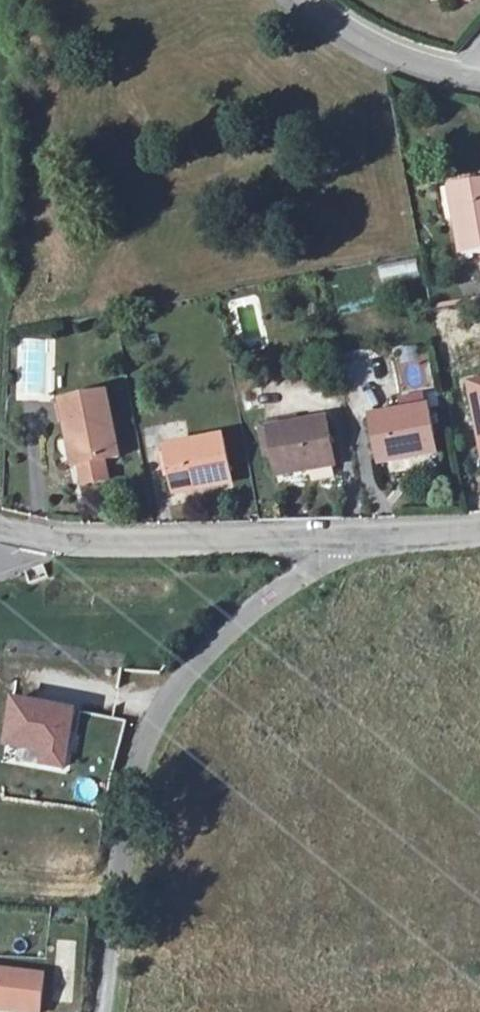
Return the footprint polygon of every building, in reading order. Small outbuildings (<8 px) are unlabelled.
[(446,192),(457,258),(479,254),(479,185),(446,192)] [(417,259),(379,267),(383,285),(421,277),(417,259)] [(479,443),(479,387),(470,389),(479,444),(479,443)] [(111,397),(66,405),(78,471),(104,467),(123,463),(111,397)] [(433,408),(374,417),(381,463),(440,454),(433,408)] [(331,419),(273,428),(280,474),(338,465),(331,419)] [(229,438),(167,448),(174,493),(236,484),(229,438)] [(104,467),(78,471),(80,482),(106,478),(104,467)] [(76,706),(7,696),(0,747),(38,752),(37,764),(67,768),(69,756),(76,706)] [(0,968),(0,1007),(44,1011),(48,973),(0,968)]
